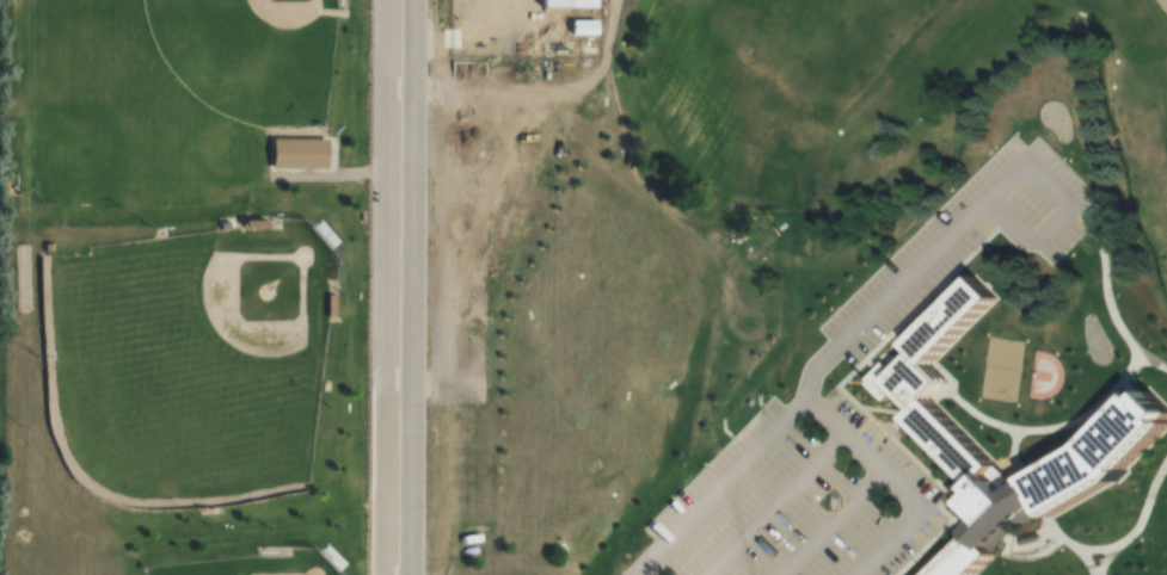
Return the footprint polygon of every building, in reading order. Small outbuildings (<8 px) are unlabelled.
[(601,19),(576,19),(576,33),(601,33),(601,19)] [(328,137),(273,137),(273,168),(328,168),(328,137)] [(987,486),(922,418),(928,410),(902,379),(929,352),(921,345),(991,276),(1013,298),(945,363),(959,378),(963,381),(952,394),(945,401),(1009,465),(987,486)] [(1009,552),(987,574),(945,574),(990,532),(1009,552)]
